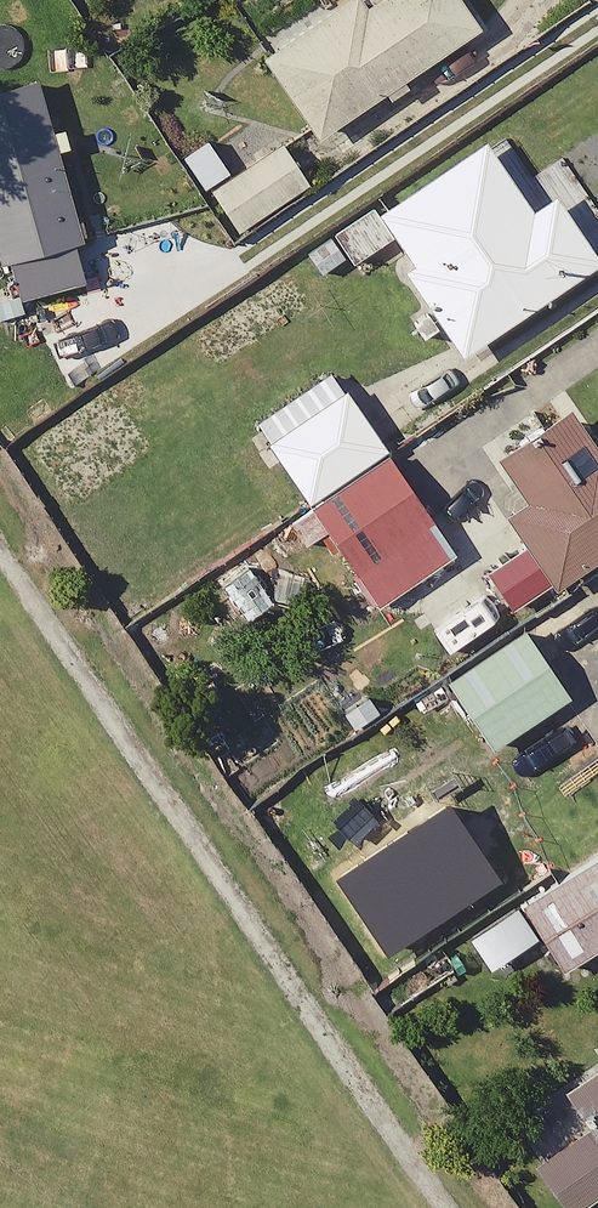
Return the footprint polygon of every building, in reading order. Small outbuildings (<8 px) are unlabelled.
[(313,4),(256,43),(288,88),(329,146),(489,31),(467,0),(310,0),(313,4)] [(42,92),(0,103),(0,227),(20,303),(93,283),(42,92)] [(288,150),(245,183),(219,150),(195,168),(249,238),(273,220),(316,187),(288,150)] [(434,304),(403,326),(428,363),(460,341),(470,355),(597,267),(597,262),(561,208),(538,223),(492,155),(383,230),(434,304)] [(316,508),(393,459),(340,377),(263,426),(316,508)] [(581,421),(511,470),(537,508),(516,523),(564,593),(597,570),(597,446),(581,421)] [(393,459),(316,508),(382,610),(458,561),(393,459)] [(498,634),(553,594),(519,546),(463,585),(498,634)] [(576,703),(527,633),(453,685),(502,755),(576,703)] [(470,941),(495,978),(549,941),(576,980),(597,965),(597,854),(564,877),(535,834),(502,856),(532,899),(470,941)] [(434,971),(392,911),(360,934),(402,994),(434,971)] [(558,1202),(597,1175),(597,1048),(499,1115),(558,1202)]
